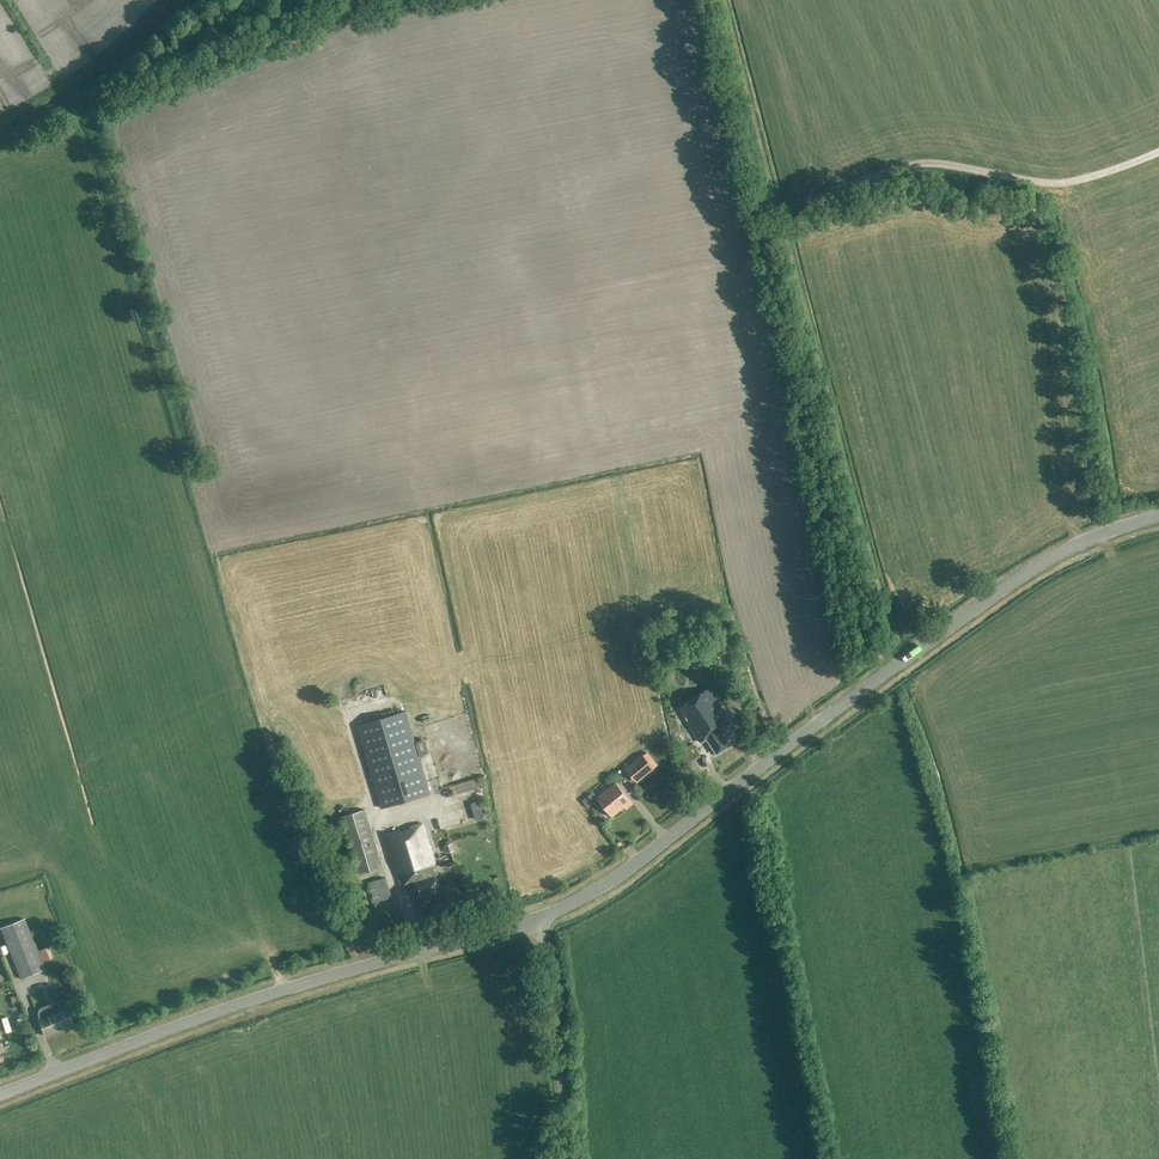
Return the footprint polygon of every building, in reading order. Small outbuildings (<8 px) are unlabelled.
[(666,645),(681,641),(680,632),(665,635),(666,645)] [(731,722),(709,689),(678,709),(679,711),(682,709),(690,720),(686,722),(700,743),(706,738),(716,753),(729,745),(720,730),(731,722)] [(430,794),(406,712),(357,726),(381,809),(430,794)] [(701,756),(693,744),(678,753),(685,767),(701,756)] [(626,769),(632,776),(637,772),(641,776),(652,767),(643,756),(626,769)] [(459,782),(448,785),(451,794),(462,791),(459,782)] [(632,804),(616,783),(597,798),(612,817),(624,807),(626,809),(632,804)] [(466,799),(480,795),(478,788),(464,792),(466,799)] [(341,817),(359,874),(382,867),(365,810),(341,817)] [(424,824),(385,835),(400,885),(412,881),(417,899),(440,892),(435,875),(438,874),(424,824)] [(385,878),(368,883),(376,913),(394,907),(385,878)] [(23,919),(0,928),(22,979),(44,970),(23,919)] [(39,1018),(37,1018),(44,1036),(73,1024),(66,1007),(60,1009),(57,1002),(40,1008),(38,1010),(37,1012),(38,1015),(39,1018)]
